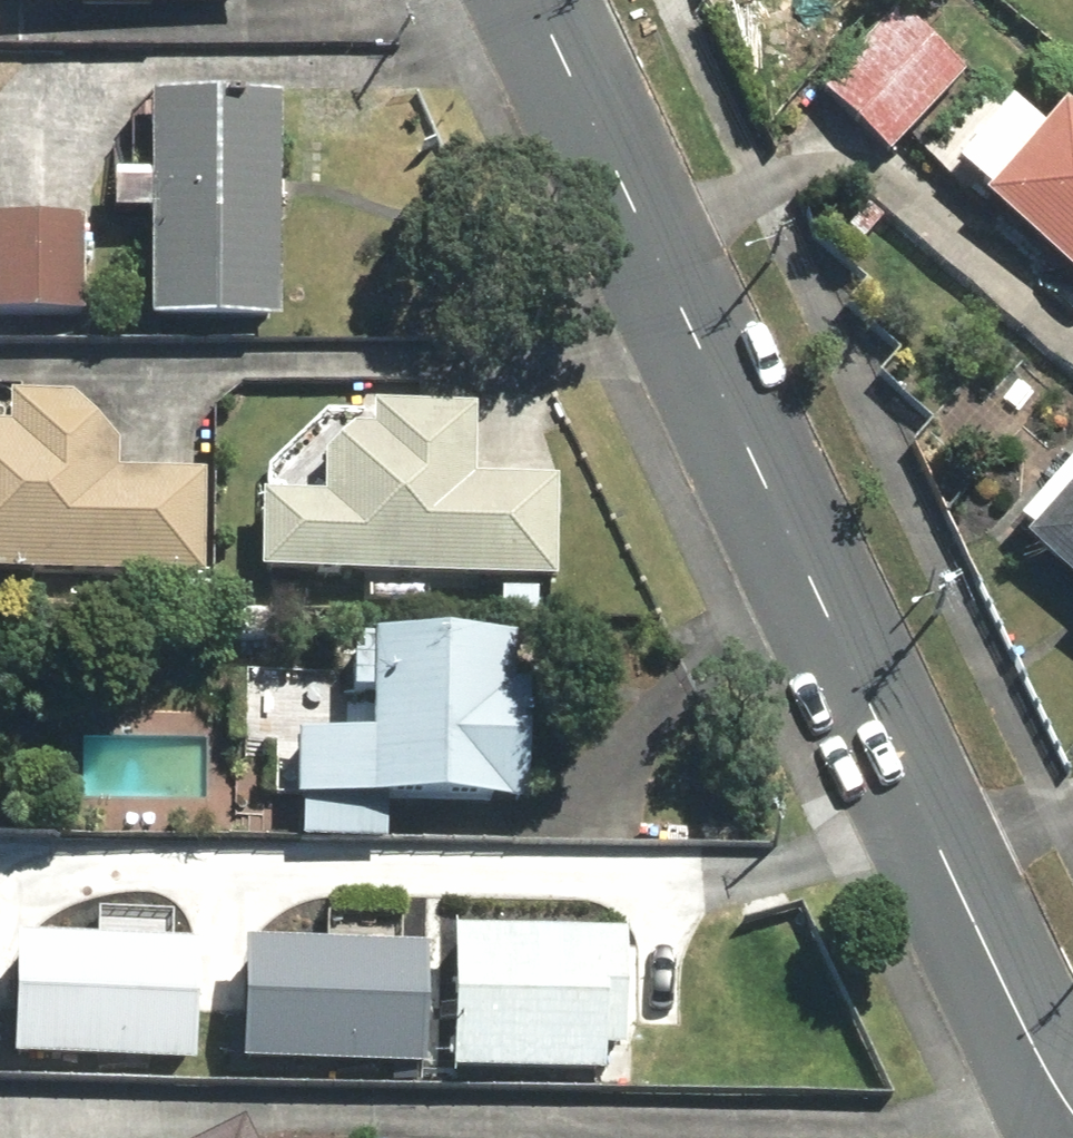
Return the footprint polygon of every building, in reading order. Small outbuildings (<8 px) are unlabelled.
[(20,10),(239,7),(239,0),(20,0),(20,10)] [(966,75),(895,14),(823,97),(894,158),(966,75)] [(1031,132),(990,91),(923,158),(964,199),(1031,132)] [(278,103),(149,103),(148,332),(278,332),(278,103)] [(1072,285),(1072,124),(1060,113),(981,208),(1072,285)] [(0,225),(0,321),(83,322),(84,226),(0,225)] [(202,580),(203,475),(115,474),(116,446),(70,398),(7,399),(6,430),(0,430),(0,577),(202,580)] [(259,504),(258,584),(556,587),(557,484),(472,484),(473,413),(367,412),(367,437),(348,437),(322,462),(321,505),(259,504)] [(1015,528),(1029,540),(1022,547),(1072,592),(1072,462),(1015,528)] [(295,744),(293,808),(525,814),(530,646),(373,642),(370,746),(295,744)] [(199,1033),(199,917),(27,917),(27,1034),(199,1033)] [(374,933),(254,933),(254,1037),(374,1036),(374,933)] [(620,939),(448,936),(445,1076),(600,1079),(600,1054),(618,1054),(620,939)] [(240,1123),(210,1137),(248,1137),(240,1123)]
